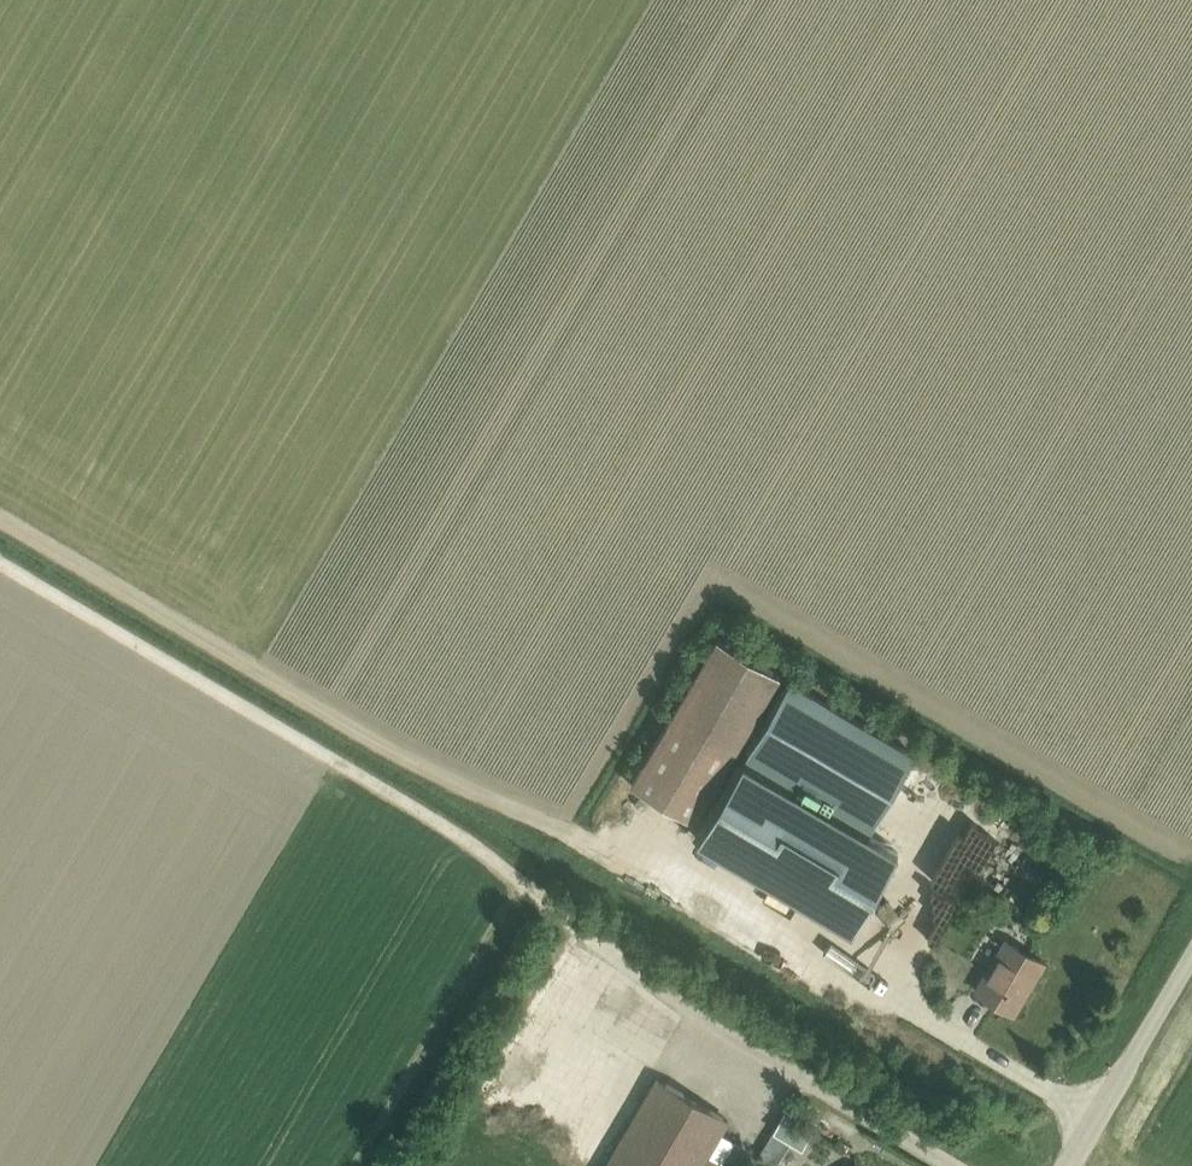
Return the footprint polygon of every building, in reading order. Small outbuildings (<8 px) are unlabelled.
[(779,677),(717,640),(631,786),(693,823),(779,677)] [(790,683),(745,759),(765,771),(870,833),(914,757),(790,683)] [(765,771),(745,759),(742,762),(696,839),(852,931),(897,853),(868,836),(870,833),(765,771)] [(923,868),(930,850),(913,844),(907,862),(923,868)] [(1014,1015),(1043,964),(1005,941),(975,992),(1014,1015)] [(557,1148),(606,1038),(559,1017),(510,1127),(557,1148)] [(727,1122),(656,1080),(605,1165),(701,1165),(727,1122)]
